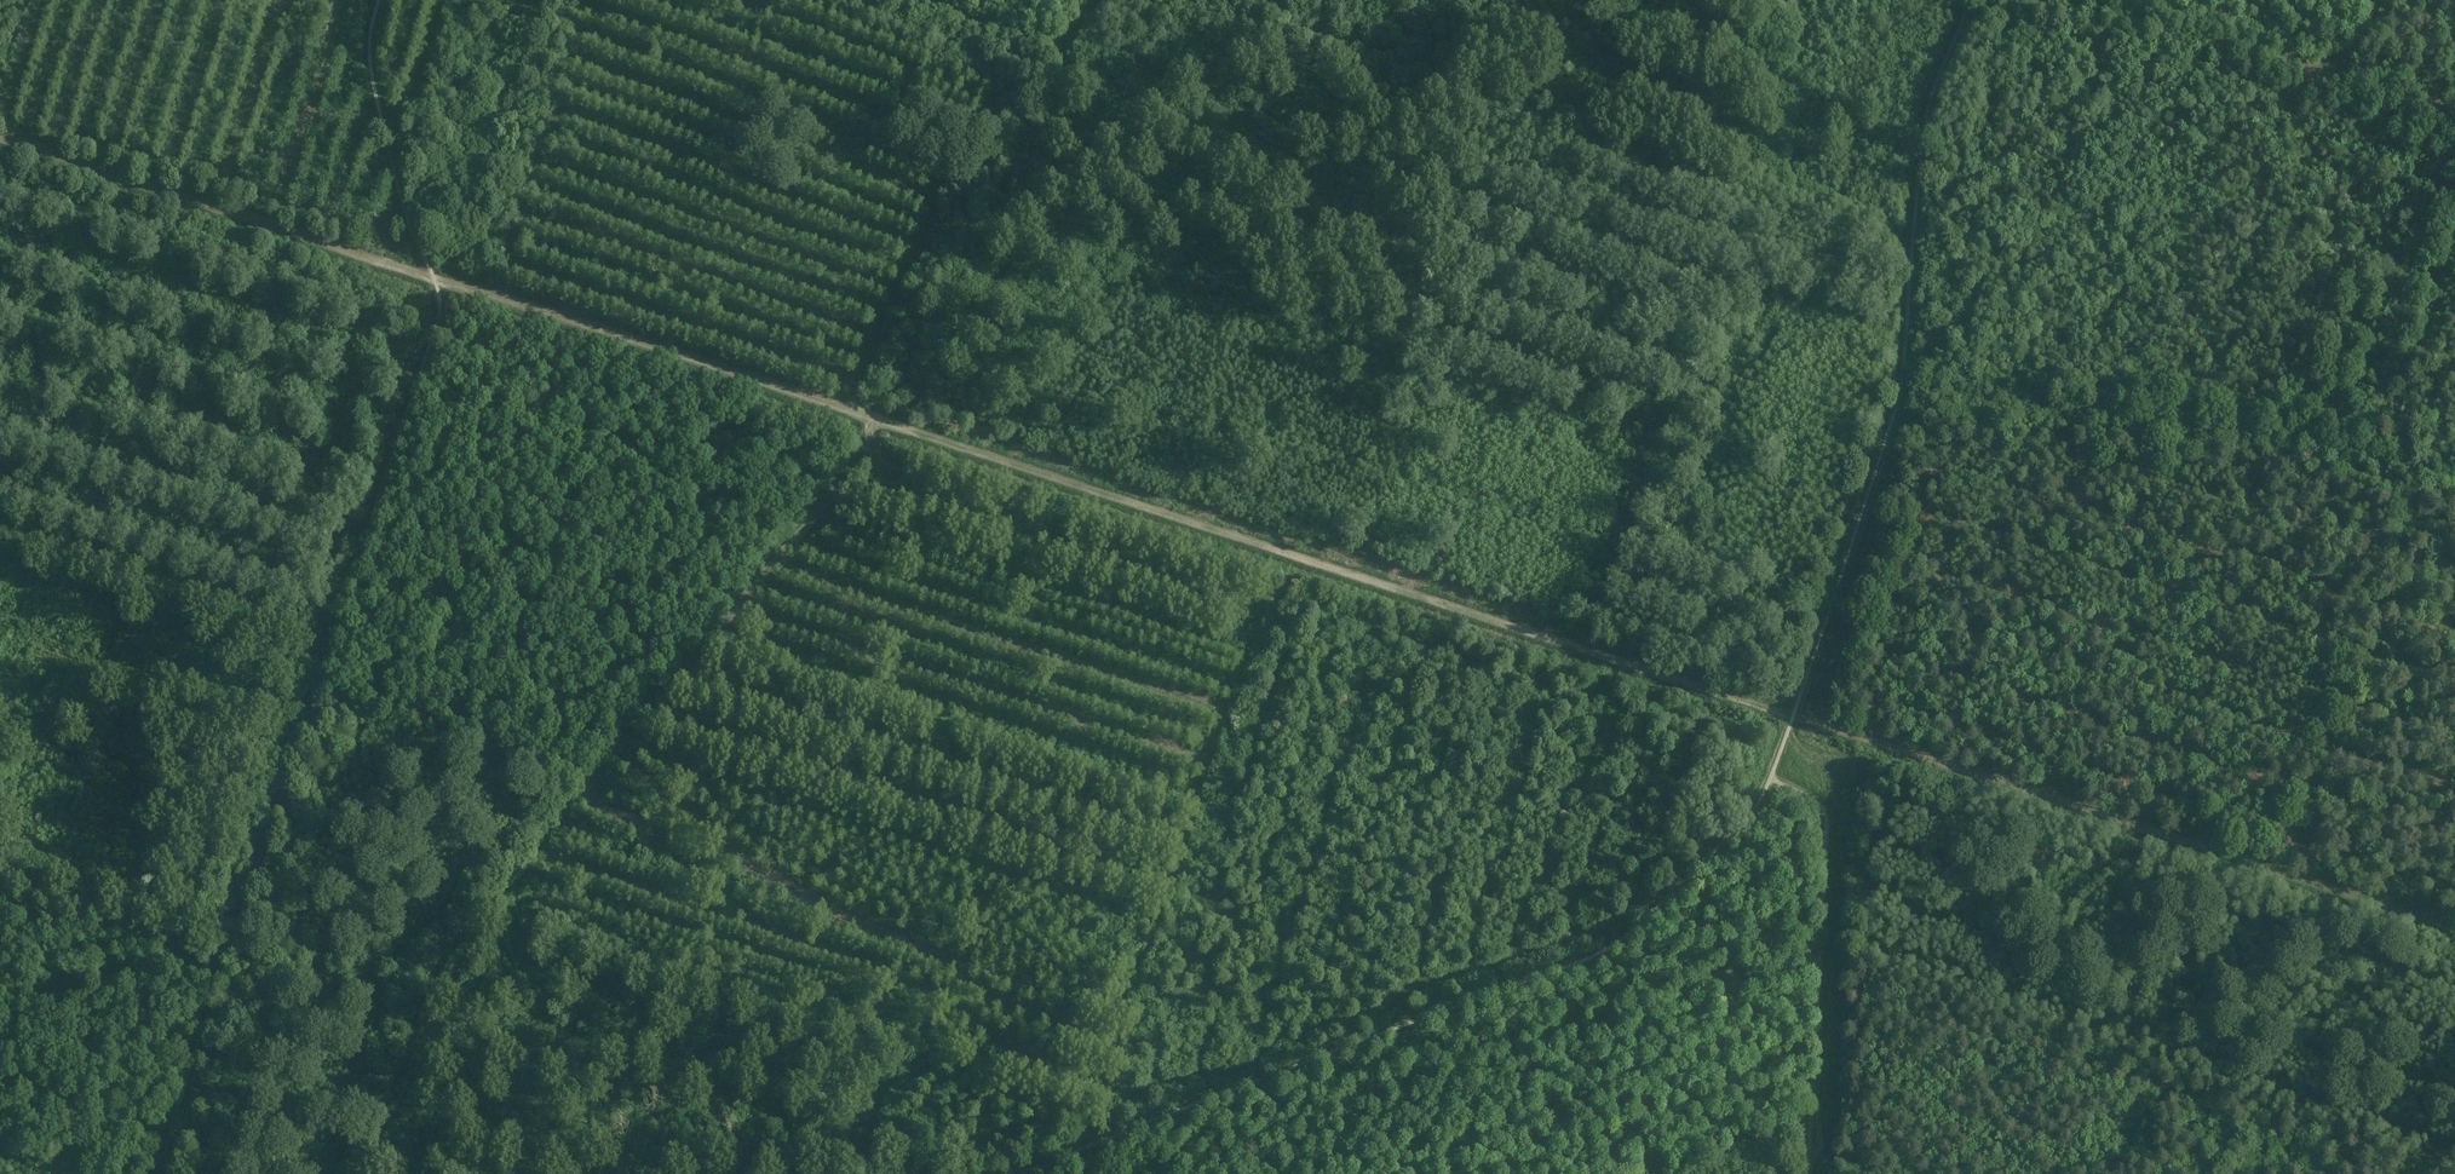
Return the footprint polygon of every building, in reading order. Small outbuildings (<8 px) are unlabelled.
[(41,1147),(27,1151),(30,1163),(44,1159),(41,1147)]
